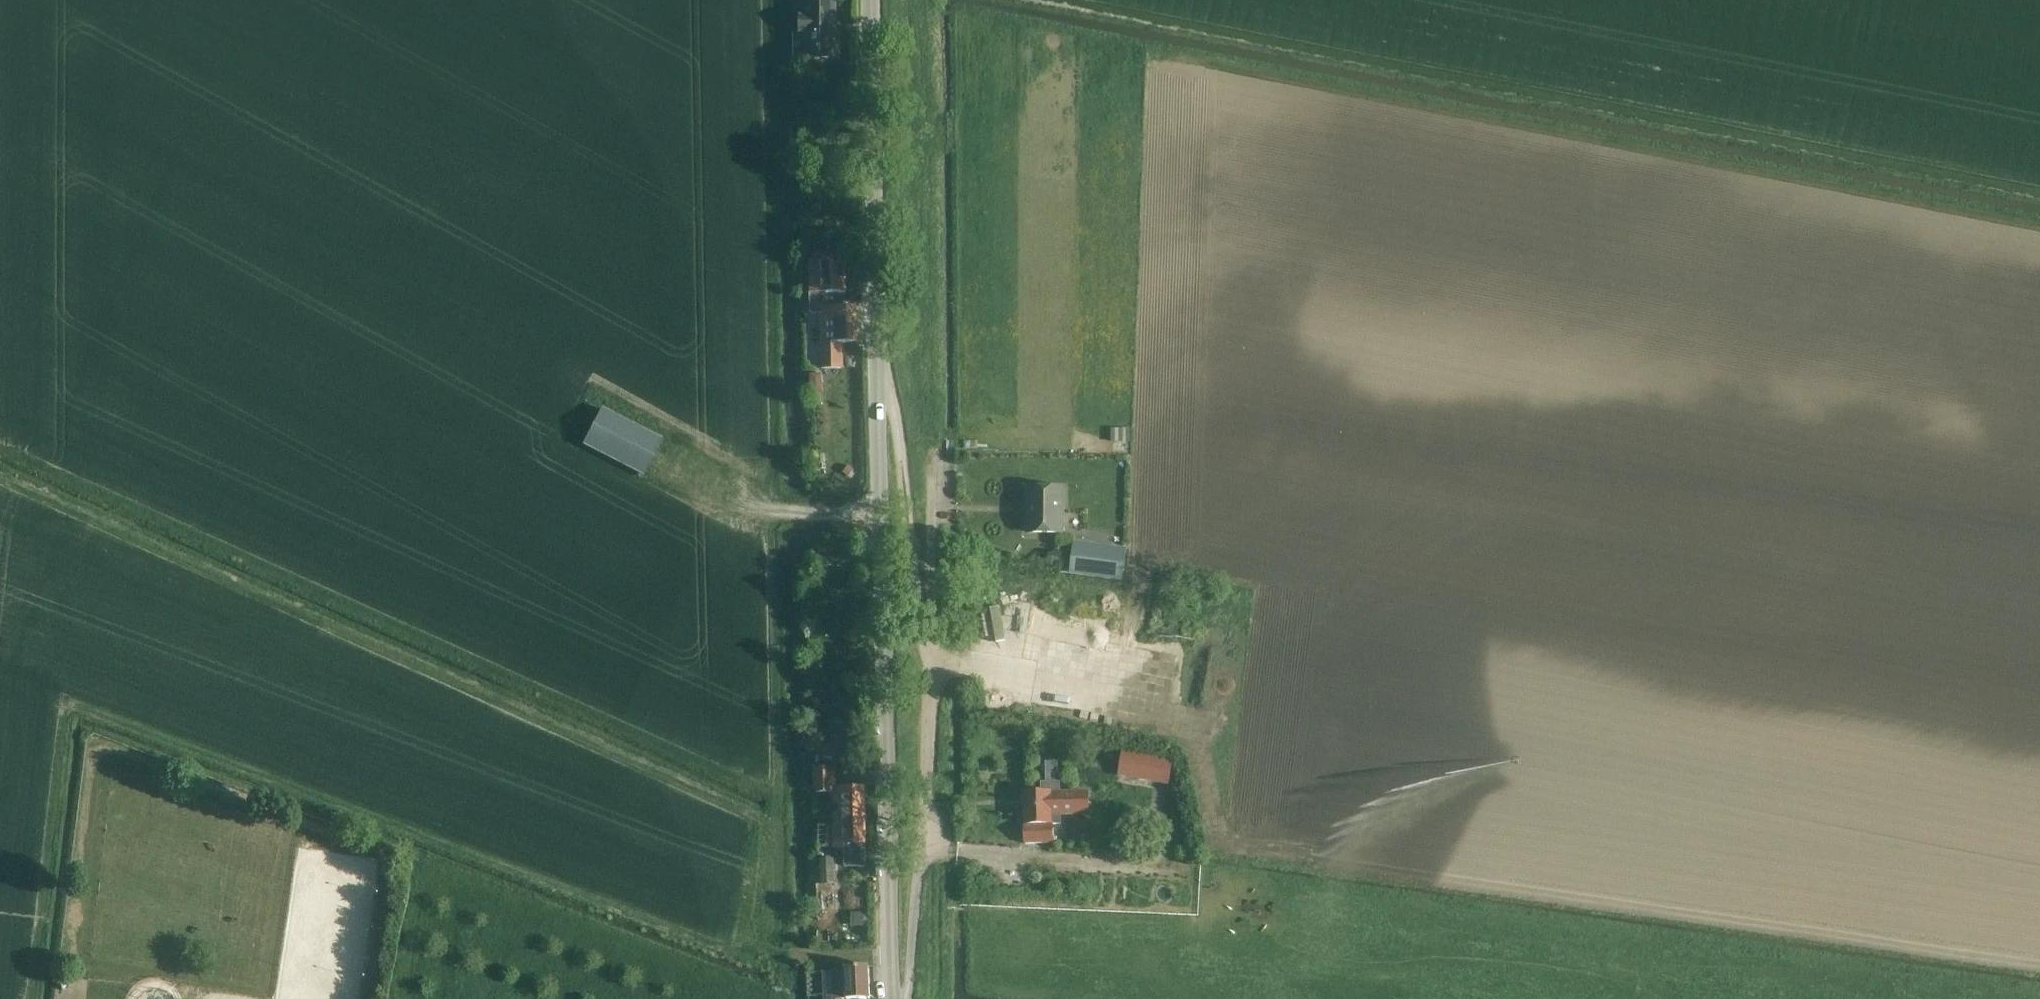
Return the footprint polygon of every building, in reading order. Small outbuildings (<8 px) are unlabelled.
[(835,6),(825,6),(825,0),(806,0),(806,17),(800,17),(800,33),(806,33),(806,57),(838,58),(838,33),(832,33),(833,19),(835,19),(835,6)] [(812,263),(808,263),(809,303),(809,314),(820,313),(820,343),(821,368),(839,368),(841,368),(841,343),(844,343),(855,342),(855,307),(850,307),(827,308),(827,303),(827,293),(845,293),(844,262),(838,262),(834,262),(812,263)] [(641,475),(659,440),(600,410),(582,445),(641,475)] [(845,468),(841,473),(845,476),(847,477),(853,470),(847,466),(845,468)] [(1062,533),(1062,489),(1028,489),(1028,533),(1062,533)] [(1070,561),(1068,573),(1090,576),(1120,580),(1124,549),(1072,542),(1070,561)] [(847,694),(865,694),(864,682),(855,682),(846,683),(847,694)] [(1119,750),(1115,777),(1154,784),(1159,757),(1119,750)] [(831,816),(864,816),(864,788),(834,789),(834,770),(811,770),(812,794),(831,794),(831,816)] [(1040,793),(1024,793),(1023,825),(1023,844),(1054,843),(1053,826),(1052,826),(1052,825),(1060,824),(1060,816),(1089,815),(1088,792),(1059,793),(1059,782),(1040,782),(1040,793)] [(864,816),(831,816),(831,848),(843,848),(843,844),(864,843),(864,816)] [(833,886),(833,860),(820,860),(820,886),(833,886)] [(836,890),(820,890),(821,910),(836,909),(836,890)] [(864,912),(846,912),(846,928),(864,927),(864,912)] [(867,967),(843,968),(843,973),(821,973),(822,998),(868,998),(867,967)]
